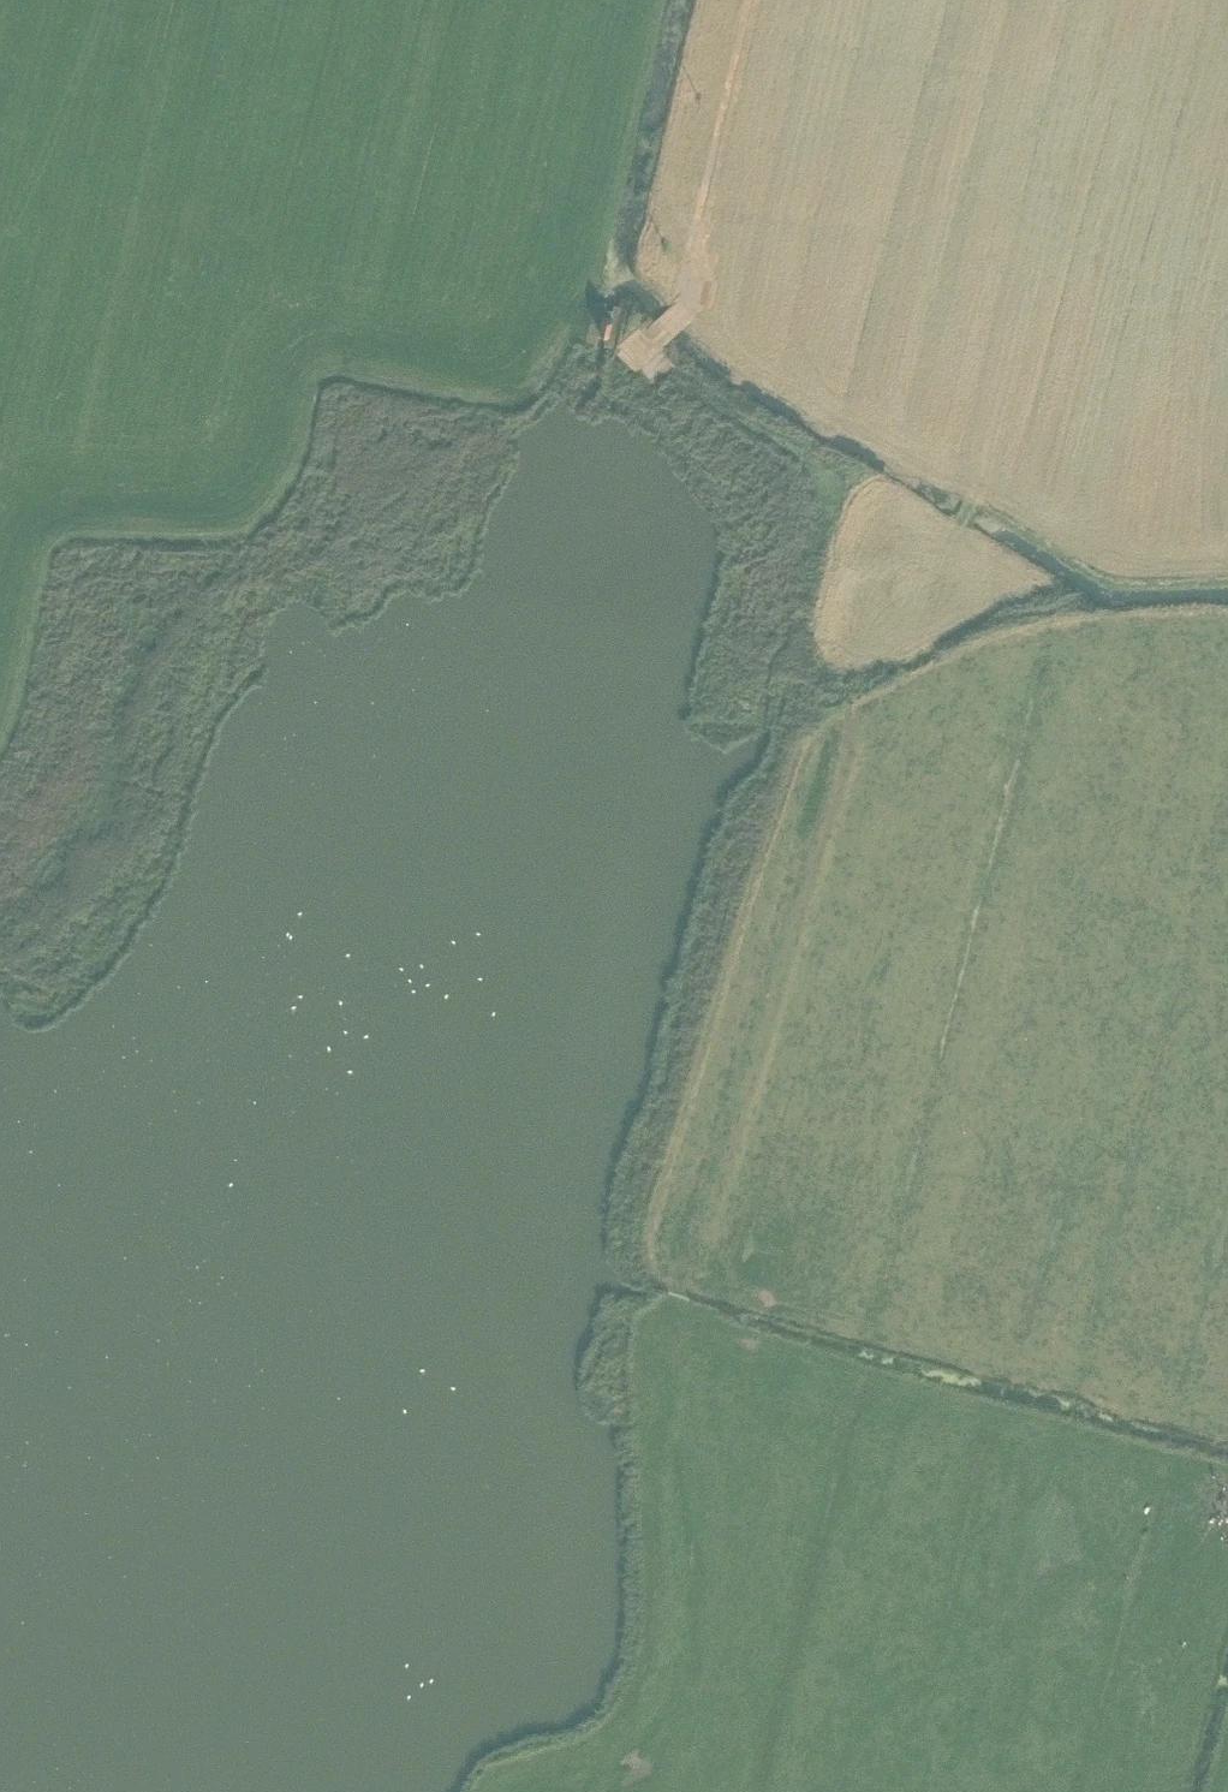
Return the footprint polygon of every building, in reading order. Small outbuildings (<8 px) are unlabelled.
[(600,315),(597,330),(607,332),(610,317),(600,315)]
